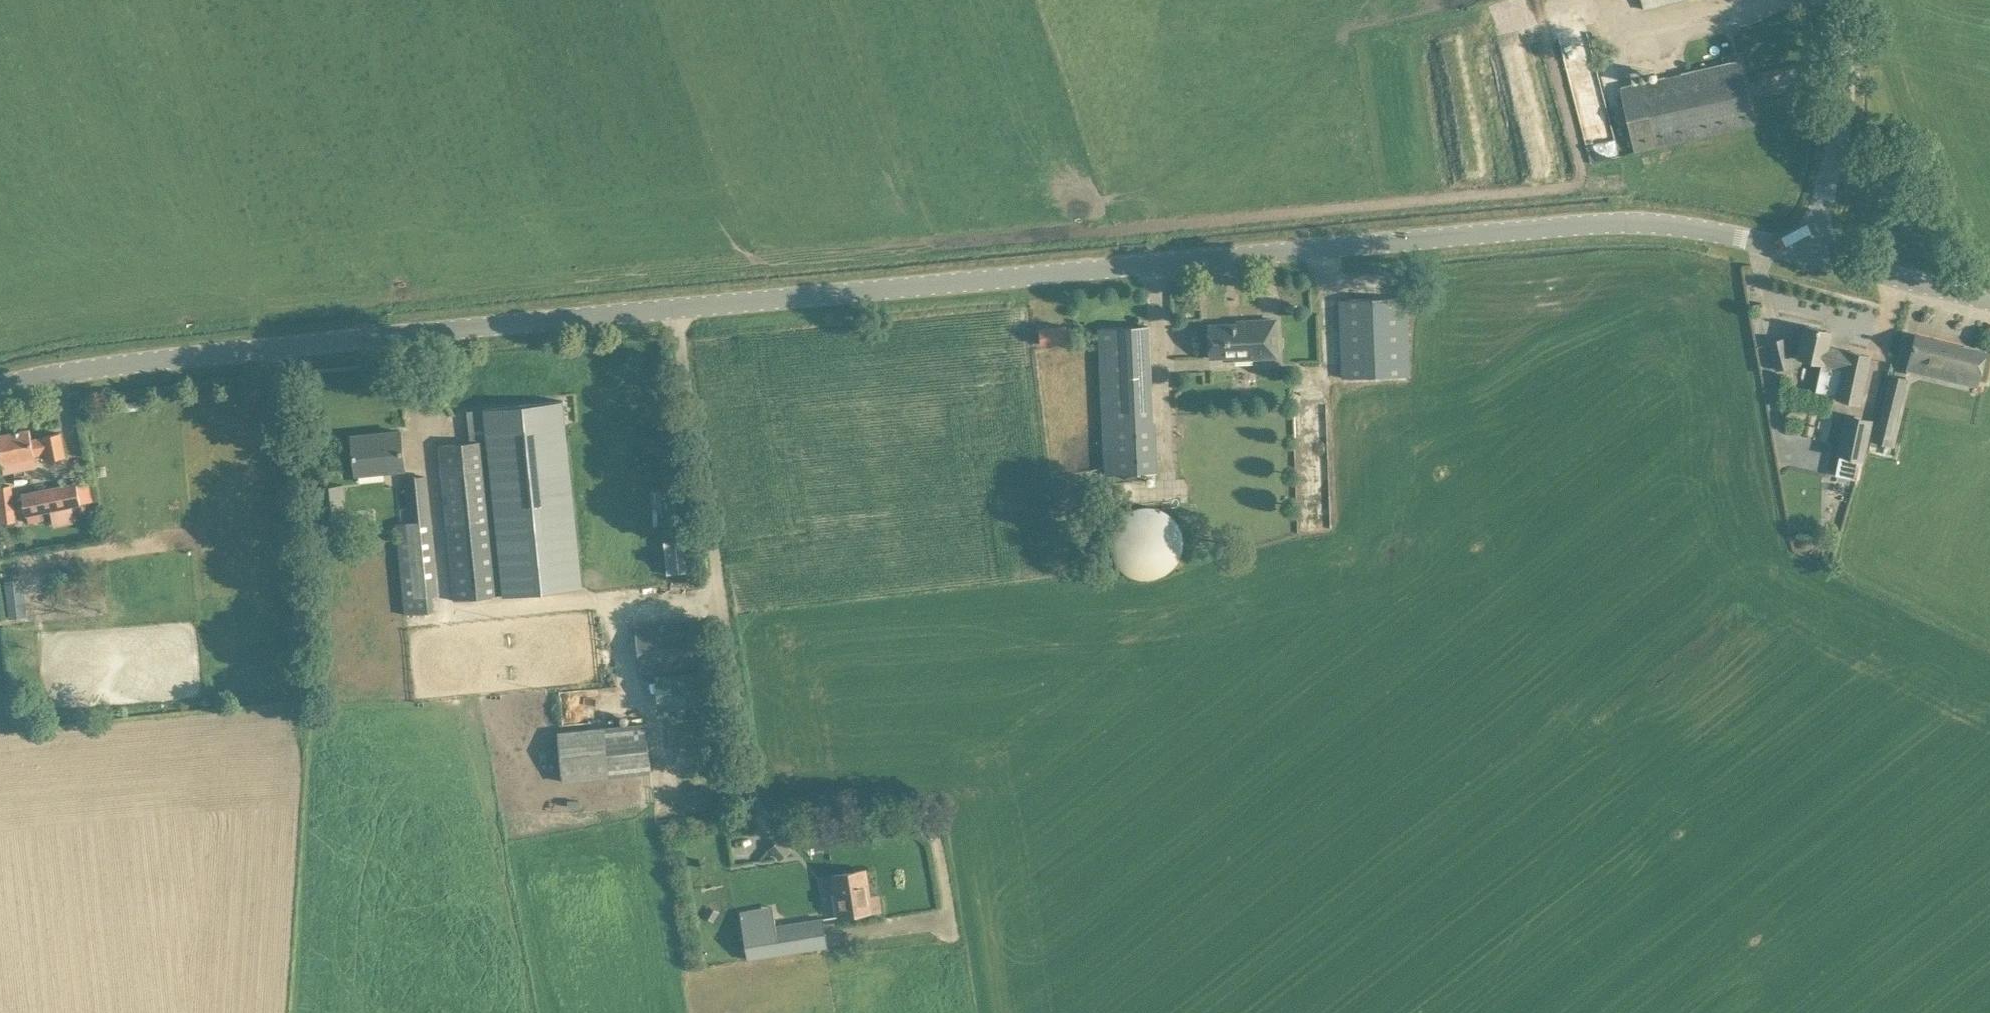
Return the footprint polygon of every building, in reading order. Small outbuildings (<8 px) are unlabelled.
[(1678,0),(1643,0),(1645,9),(1678,0)] [(1619,89),(1629,132),(1634,151),(1754,123),(1749,98),(1740,61),(1619,89)] [(1580,100),(1591,160),(1614,156),(1603,96),(1580,100)] [(1342,377),(1408,374),(1406,297),(1339,299),(1342,377)] [(1237,323),(1208,325),(1209,357),(1234,356),(1234,358),(1277,356),(1275,320),(1237,321),(1237,323)] [(1099,328),(1100,348),(1106,474),(1156,472),(1154,422),(1152,422),(1148,325),(1099,328)] [(1827,347),(1830,331),(1805,325),(1798,357),(1823,363),(1823,362),(1844,367),(1838,398),(1859,402),(1869,355),(1848,351),(1848,352),(1827,347)] [(1915,335),(1910,356),(1907,368),(1938,375),(1941,363),(1980,373),(1985,352),(1915,335)] [(1770,341),(1777,369),(1790,366),(1783,338),(1770,341)] [(1889,444),(1898,410),(1906,378),(1890,374),(1874,440),(1889,444)] [(563,400),(484,408),(504,594),(582,586),(563,400)] [(1870,421),(1846,416),(1838,455),(1861,460),(1870,421)] [(0,435),(0,458),(1,462),(47,452),(49,460),(65,457),(60,433),(31,439),(29,429),(0,435)] [(404,467),(402,451),(400,431),(382,433),(383,439),(352,442),(355,472),(404,467)] [(438,445),(446,523),(455,600),(501,595),(485,440),(438,445)] [(402,599),(437,596),(425,474),(404,476),(408,521),(395,522),(402,599)] [(26,515),(81,504),(80,502),(76,483),(22,493),(25,513),(26,515)] [(348,525),(343,483),(314,487),(318,523),(307,524),(310,547),(323,545),(321,529),(348,525)] [(0,486),(0,523),(16,521),(11,484),(0,486)] [(1118,518),(1117,519),(1117,520),(1116,521),(1115,522),(1114,524),(1114,525),(1113,526),(1112,528),(1112,529),(1111,530),(1111,531),(1111,532),(1110,533),(1110,535),(1109,537),(1109,540),(1109,541),(1109,543),(1109,544),(1109,546),(1109,547),(1109,549),(1110,550),(1110,551),(1110,552),(1110,553),(1111,554),(1111,556),(1112,557),(1112,558),(1113,559),(1113,560),(1114,562),(1115,563),(1116,565),(1117,565),(1117,566),(1119,568),(1120,569),(1120,570),(1122,571),(1124,573),(1125,574),(1127,575),(1128,575),(1130,576),(1131,577),(1133,578),(1134,578),(1135,578),(1136,579),(1138,579),(1140,580),(1141,580),(1143,580),(1145,580),(1147,580),(1148,580),(1151,580),(1152,580),(1153,580),(1154,579),(1156,579),(1158,578),(1159,578),(1160,577),(1162,576),(1164,576),(1165,575),(1166,574),(1168,573),(1169,572),(1170,571),(1172,570),(1173,569),(1174,568),(1175,566),(1177,564),(1177,563),(1178,561),(1179,560),(1180,559),(1180,557),(1181,556),(1181,555),(1182,553),(1183,550),(1183,548),(1183,546),(1183,544),(1183,542),(1183,541),(1183,536),(1182,534),(1182,532),(1181,529),(1180,529),(1180,527),(1179,526),(1178,524),(1177,523),(1177,522),(1176,521),(1175,519),(1174,518),(1172,517),(1171,515),(1169,514),(1168,513),(1166,511),(1164,510),(1162,510),(1160,509),(1159,508),(1158,508),(1156,507),(1153,506),(1152,506),(1150,506),(1149,506),(1147,506),(1144,506),(1142,506),(1141,506),(1138,507),(1137,507),(1136,507),(1134,508),(1133,508),(1132,508),(1131,509),(1130,510),(1128,510),(1127,511),(1126,512),(1124,513),(1123,514),(1122,515),(1121,515),(1120,516),(1119,517),(1118,518)] [(680,521),(657,523),(661,555),(684,552),(680,521)] [(24,577),(6,578),(10,618),(27,617),(24,577)] [(701,620),(636,626),(641,677),(706,671),(701,620)] [(603,727),(607,757),(609,777),(651,772),(645,722),(603,727)] [(607,757),(603,727),(560,732),(562,763),(563,783),(609,777),(607,757)] [(711,824),(700,826),(703,843),(713,841),(711,824)] [(839,916),(881,910),(879,899),(871,901),(866,869),(832,874),(839,916)] [(740,910),(747,959),(827,947),(823,918),(775,925),(772,906),(740,910)]
